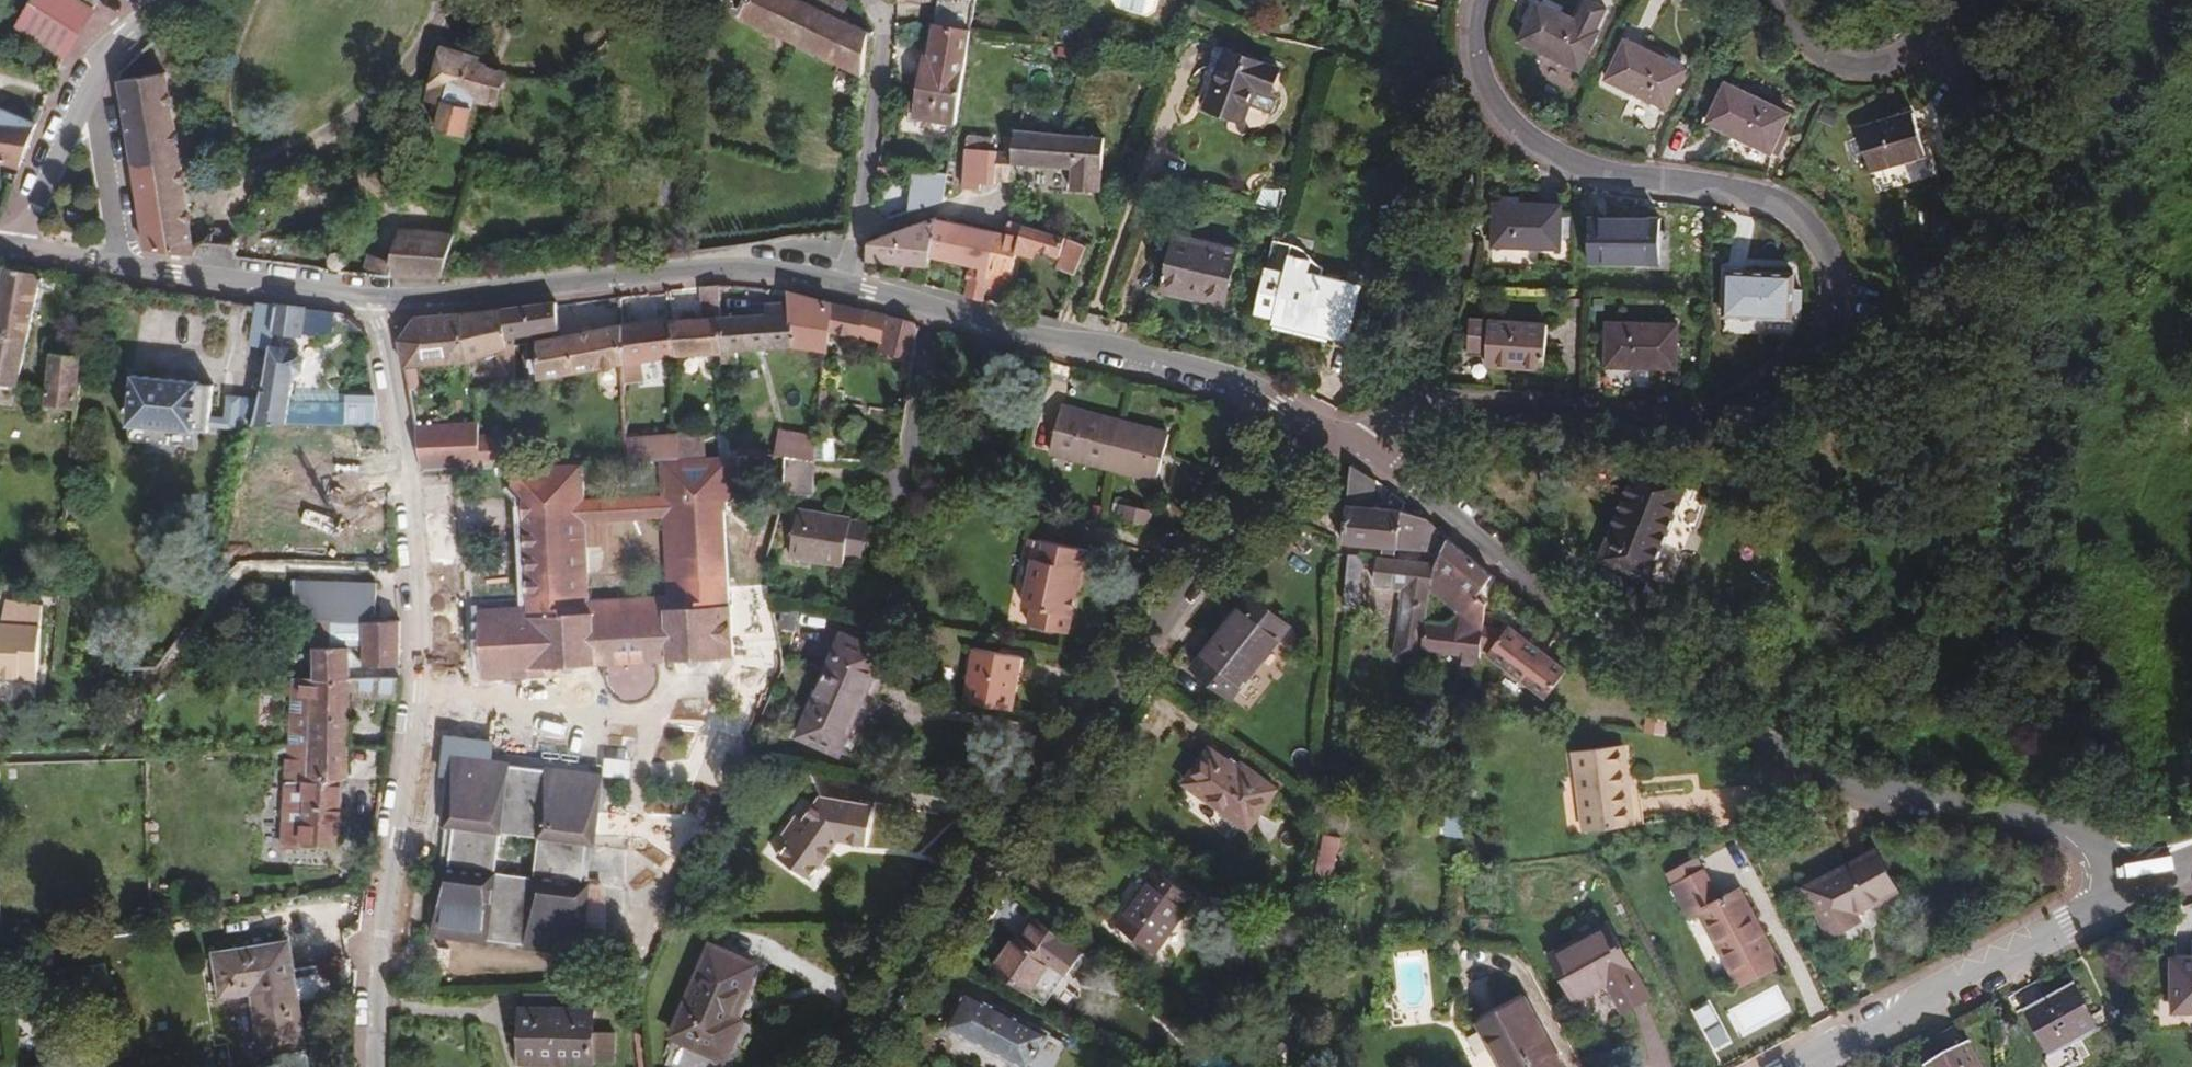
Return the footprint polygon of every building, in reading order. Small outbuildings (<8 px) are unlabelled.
[(100,0),(37,0),(18,29),(64,57),(100,0)] [(736,14),(861,73),(867,32),(847,22),(799,0),(743,0),(736,14)] [(833,0),(799,0),(847,22),(853,10),(833,0)] [(970,35),(976,0),(937,0),(929,53),(944,55),(943,62),(928,60),(922,60),(914,117),(956,123),(970,35)] [(1537,0),(1536,0),(1518,38),(1577,67),(1595,28),(1593,27),(1603,6),(1590,0),(1582,0),(1573,17),(1537,0)] [(1667,108),(1686,69),(1626,41),(1608,80),(1667,108)] [(432,100),(448,51),(439,48),(424,97),(432,100)] [(1265,112),(1278,68),(1220,49),(1211,77),(1216,78),(1207,109),(1244,122),(1249,107),(1265,112)] [(492,109),(502,73),(476,65),(477,59),(448,51),(432,100),(439,102),(431,129),(458,138),(469,102),(492,109)] [(944,55),(929,53),(928,60),(943,62),(944,55)] [(117,74),(145,249),(192,255),(161,74),(117,74)] [(1773,152),(1794,116),(1733,81),(1712,118),(1773,152)] [(20,168),(37,124),(0,110),(0,162),(20,168)] [(1926,156),(1913,113),(1857,130),(1870,172),(1926,156)] [(1102,192),(1106,134),(1066,131),(1015,130),(1014,139),(1013,151),(1013,153),(1016,153),(1016,164),(1074,167),(1073,192),(1102,192)] [(1013,151),(1014,139),(1006,138),(1006,150),(1013,151)] [(964,189),(979,190),(979,185),(996,185),(996,182),(998,152),(991,152),(991,140),(967,139),(964,189)] [(1013,153),(998,152),(996,182),(1015,181),(1016,164),(1016,153),(1013,153)] [(910,213),(943,202),(947,176),(916,171),(910,213)] [(1561,251),(1561,207),(1494,207),(1494,251),(1561,251)] [(929,267),(930,258),(936,219),(870,244),(869,258),(929,267)] [(964,295),(983,300),(987,284),(996,232),(968,227),(956,224),(936,219),(930,258),(971,267),(964,295)] [(1661,264),(1661,220),(1589,220),(1590,263),(1661,264)] [(1294,239),(1279,235),(1260,316),(1278,320),(1277,325),(1331,338),(1333,328),(1354,332),(1370,268),(1353,264),(1355,253),(1350,252),(1351,248),(1326,243),(1325,246),(1321,246),(1324,235),(1317,225),(1298,222),(1294,239)] [(370,254),(365,274),(401,276),(442,277),(454,234),(401,223),(393,257),(370,254)] [(1062,270),(1077,274),(1089,246),(1027,228),(1011,223),(1005,234),(996,232),(987,284),(1011,290),(1021,253),(1038,258),(1041,252),(1066,259),(1062,270)] [(1225,291),(1236,248),(1175,234),(1162,282),(1186,288),(1187,283),(1225,291)] [(345,263),(346,260),(346,259),(346,256),(343,253),(341,251),(337,251),(334,251),(331,253),(329,256),(328,260),(329,263),(331,266),(334,268),(337,269),(341,268),(343,266),(345,263)] [(1373,257),(1355,253),(1353,264),(1370,268),(1373,257)] [(1791,285),(1791,266),(1733,265),(1732,312),(1801,312),(1802,285),(1791,285)] [(5,267),(0,290),(0,384),(18,387),(36,289),(49,291),(52,273),(48,273),(41,274),(5,267)] [(720,317),(719,284),(701,285),(700,285),(700,319),(670,320),(672,355),(719,354),(722,354),(720,317)] [(808,296),(789,291),(790,317),(791,349),(825,350),(827,330),(857,335),(858,309),(830,302),(808,296)] [(559,326),(556,302),(535,304),(503,308),(506,349),(510,348),(508,337),(559,326)] [(260,304),(259,307),(251,344),(273,347),(277,330),(281,306),(260,304)] [(309,309),(281,306),(277,330),(306,333),(306,330),(310,330),(311,325),(305,324),(309,309)] [(506,349),(503,308),(480,311),(463,313),(467,362),(497,353),(506,349)] [(467,362),(463,313),(433,317),(416,319),(399,340),(404,366),(404,367),(467,362)] [(913,359),(917,325),(884,316),(879,352),(913,359)] [(735,353),(791,349),(790,317),(720,317),(722,354),(719,354),(720,368),(722,368),(726,368),(726,372),(732,371),(733,367),(735,367),(735,353)] [(1543,365),(1543,322),(1469,317),(1467,343),(1486,344),(1485,362),(1543,365)] [(672,355),(670,320),(620,325),(621,365),(621,379),(640,378),(639,358),(651,356),(651,360),(662,359),(663,356),(672,355)] [(1676,365),(1676,321),(1607,321),(1606,363),(1676,365)] [(621,365),(620,325),(573,334),(529,342),(530,350),(524,352),(526,381),(621,365)] [(1333,328),(1331,338),(1352,343),(1354,332),(1333,328)] [(297,351),(273,347),(273,348),(268,376),(264,394),(255,426),(288,426),(297,378),(304,371),(305,360),(297,351)] [(74,409),(78,356),(51,354),(46,407),(74,409)] [(203,385),(137,378),(129,444),(196,451),(198,433),(211,435),(215,388),(202,387),(203,385)] [(347,402),(347,426),(380,425),(376,403),(347,402)] [(1159,480),(1170,434),(1063,407),(1052,453),(1159,480)] [(472,422),(414,425),(417,444),(473,441),(472,422)] [(478,422),(472,422),(473,441),(473,444),(480,444),(478,422)] [(685,435),(676,437),(677,457),(686,457),(686,438),(685,435)] [(686,457),(697,456),(697,438),(686,438),(686,457)] [(473,441),(417,444),(421,469),(425,469),(475,467),(473,444),(473,441)] [(473,444),(475,467),(502,466),(499,444),(480,444),(473,444)] [(834,447),(816,447),(814,461),(834,461),(834,447)] [(584,462),(511,466),(512,486),(523,498),(528,497),(532,502),(540,502),(540,512),(535,512),(528,519),(524,520),(528,606),(529,618),(481,621),(483,668),(547,665),(590,663),(588,616),(668,612),(670,659),(733,656),(725,510),(728,510),(728,503),(741,491),(739,455),(697,456),(686,457),(677,457),(661,458),(663,496),(673,501),(679,596),(667,596),(590,599),(590,593),(579,593),(575,501),(585,500),(584,462)] [(814,476),(814,461),(784,458),(787,494),(808,492),(808,477),(814,476)] [(1635,464),(1617,513),(1599,559),(1647,578),(1685,483),(1654,471),(1635,464)] [(1353,465),(1350,465),(1344,542),(1349,543),(1400,549),(1401,510),(1375,507),(1377,479),(1353,465)] [(673,501),(663,496),(585,500),(586,521),(664,519),(667,596),(679,596),(673,501)] [(528,497),(523,498),(524,520),(528,519),(535,512),(540,512),(540,502),(532,502),(528,497)] [(586,521),(585,500),(575,501),(579,593),(590,593),(586,521)] [(1110,520),(1147,528),(1150,512),(1114,504),(1110,520)] [(1401,510),(1400,549),(1430,553),(1441,531),(1428,518),(1401,510)] [(790,555),(843,563),(845,549),(849,518),(797,511),(790,555)] [(866,520),(850,518),(849,518),(845,549),(862,552),(866,520)] [(1030,539),(1026,560),(1032,561),(1028,585),(1024,608),(1033,609),(1030,627),(1069,634),(1077,585),(1080,570),(1086,571),(1089,549),(1030,539)] [(1492,577),(1492,572),(1468,554),(1449,539),(1435,564),(1422,649),(1462,653),(1461,662),(1482,664),(1489,600),(1479,593),(1492,577)] [(1363,556),(1348,555),(1345,594),(1359,595),(1363,556)] [(1422,649),(1435,564),(1379,558),(1376,586),(1404,589),(1395,660),(1420,663),(1422,649)] [(1032,561),(1026,560),(1022,583),(1028,585),(1032,561)] [(1083,586),(1086,571),(1080,570),(1077,585),(1083,586)] [(377,582),(377,576),(292,574),(292,618),(366,621),(373,620),(374,613),(375,613),(377,582)] [(1359,595),(1345,594),(1344,608),(1358,609),(1359,595)] [(1232,698),(1289,628),(1253,599),(1196,669),(1232,698)] [(17,681),(18,671),(35,675),(45,609),(7,603),(4,626),(0,625),(0,678),(17,681)] [(529,618),(528,606),(481,609),(481,621),(529,618)] [(657,661),(670,659),(668,612),(588,616),(590,663),(608,663),(610,659),(612,656),(616,653),(619,651),(622,649),(626,648),(630,647),(634,647),(637,647),(641,648),(645,649),(648,651),(651,653),(654,656),(656,659),(657,661)] [(400,667),(400,621),(379,622),(373,623),(366,623),(366,649),(366,666),(400,667)] [(1549,695),(1569,668),(1511,623),(1491,651),(1549,695)] [(839,750),(880,651),(843,637),(803,734),(839,750)] [(660,667),(657,661),(656,659),(654,656),(651,653),(648,651),(645,649),(641,648),(637,647),(634,647),(630,647),(626,648),(622,649),(619,651),(616,653),(612,656),(610,659),(608,663),(606,670),(606,677),(608,683),(611,689),(615,695),(621,698),(628,701),(635,701),(641,700),(648,697),(653,693),(657,687),(660,681),(661,674),(660,667)] [(400,677),(400,667),(366,666),(366,649),(351,650),(351,677),(400,677)] [(396,701),(400,677),(351,677),(351,650),(315,652),(314,682),(291,681),(288,748),(347,746),(349,706),(350,698),(361,699),(396,701)] [(965,702),(1013,711),(1021,658),(974,651),(965,702)] [(547,676),(547,665),(483,668),(483,679),(547,676)] [(18,671),(17,681),(33,684),(35,675),(18,671)] [(360,707),(361,699),(350,698),(349,706),(360,707)] [(1623,784),(1618,745),(1574,750),(1584,829),(1635,823),(1630,784),(1623,784)] [(1625,745),(1618,745),(1623,784),(1630,784),(1625,745)] [(347,746),(288,748),(283,847),(337,848),(339,784),(344,784),(347,746)] [(1248,828),(1275,789),(1241,766),(1238,770),(1231,765),(1210,749),(1185,783),(1248,828)] [(1234,760),(1231,765),(1238,770),(1241,766),(1234,760)] [(489,765),(454,761),(446,827),(454,828),(449,868),(441,867),(434,931),(582,949),(588,899),(579,898),(584,842),(594,843),(602,778),(489,765)] [(1466,819),(1470,775),(1453,773),(1449,817),(1466,819)] [(868,844),(874,807),(823,799),(779,857),(810,880),(840,840),(868,844)] [(446,827),(441,867),(449,868),(454,828),(446,827)] [(1464,834),(1462,850),(1471,851),(1473,835),(1464,834)] [(1339,841),(1323,839),(1313,884),(1336,887),(1339,841)] [(579,898),(588,899),(594,843),(584,842),(579,898)] [(1897,889),(1875,848),(1806,887),(1833,934),(1860,918),(1857,913),(1897,889)] [(1672,888),(1702,872),(1698,864),(1668,881),(1672,888)] [(1158,951),(1195,897),(1159,872),(1121,926),(1158,951)] [(1718,900),(1702,872),(1672,888),(1687,918),(1698,913),(1738,986),(1781,963),(1741,888),(1718,900)] [(1018,937),(996,968),(1047,1003),(1068,972),(1070,975),(1085,954),(1037,920),(1023,939),(1018,937)] [(1647,996),(1608,926),(1551,955),(1573,996),(1606,979),(1623,1010),(1647,996)] [(260,1052),(303,1046),(287,943),(213,954),(219,997),(251,992),(260,1052)] [(733,1016),(754,964),(709,947),(674,1036),(722,1055),(736,1018),(733,1016)] [(2172,960),(2173,1012),(2191,1012),(2191,960),(2172,960)] [(2051,1056),(2092,1035),(2084,1023),(2093,1019),(2076,986),(2027,1011),(2051,1056)] [(594,1009),(594,993),(521,992),(521,1008),(594,1009)] [(1026,1066),(1033,1066),(1050,1034),(969,993),(951,1029),(1026,1066)] [(1526,999),(1478,1022),(1501,1066),(1561,1066),(1526,999)] [(520,1066),(521,1008),(514,1008),(513,1066),(520,1066)] [(594,1009),(521,1008),(520,1066),(557,1066),(557,1061),(592,1060),(594,1009)] [(2084,1023),(2092,1035),(2100,1031),(2093,1019),(2084,1023)] [(1033,1066),(1057,1066),(1069,1044),(1050,1034),(1033,1066)] [(1966,1045),(1932,1063),(1934,1066),(1977,1066),(1966,1045)]
